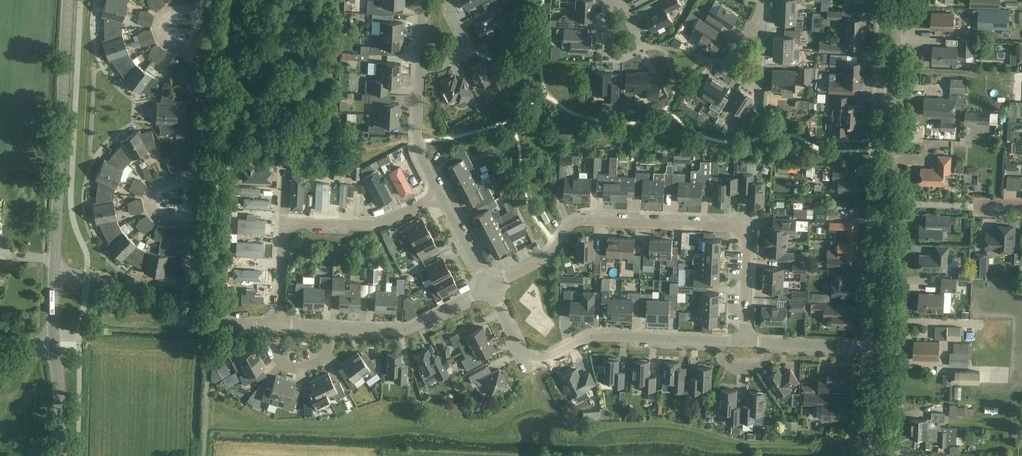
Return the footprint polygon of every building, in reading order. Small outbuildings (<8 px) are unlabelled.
[(128,0),(106,0),(105,6),(104,6),(125,12),(125,11),(128,1),(128,0)] [(160,7),(154,0),(147,0),(150,7),(156,11),(160,7)] [(404,0),(375,0),(374,13),(388,14),(389,6),(404,7),(404,0)] [(468,9),(483,1),(484,2),(487,0),(463,0),(468,9)] [(512,9),(517,6),(515,0),(507,0),(512,9)] [(594,9),(594,0),(568,0),(568,1),(574,2),(574,8),(594,9)] [(646,18),(652,31),(665,25),(666,26),(673,22),(668,12),(681,5),(678,0),(664,0),(661,1),(665,8),(646,18)] [(797,12),(797,3),(802,3),(802,0),(777,0),(776,11),(797,12)] [(498,5),(487,11),(479,15),(482,21),(476,24),(483,38),(500,29),(495,19),(503,15),(498,5)] [(719,30),(724,23),(730,28),(738,16),(721,5),(715,15),(710,12),(704,21),(719,30)] [(124,13),(125,12),(104,6),(104,7),(101,17),(104,18),(104,29),(122,28),(122,23),(124,13)] [(594,9),(574,8),(574,14),(567,14),(567,26),(579,27),(580,19),(593,20),(594,9)] [(139,16),(152,20),(154,14),(148,10),(140,11),(139,16)] [(775,47),(794,48),(794,41),(801,42),(801,30),(802,30),(803,21),(796,21),(797,12),(776,11),(776,24),(795,25),(795,30),(789,29),(789,36),(775,35),(775,47)] [(380,34),(402,35),(403,22),(388,21),(388,14),(372,13),(372,21),(381,21),(380,34)] [(932,13),(931,28),(953,29),(953,13),(932,13)] [(1004,14),(974,13),(973,29),(1004,30),(1004,14)] [(152,20),(139,16),(137,21),(143,25),(151,25),(152,20)] [(845,32),(865,33),(866,19),(846,18),(845,32)] [(722,41),(715,37),(719,31),(700,19),(693,29),(694,30),(689,37),(697,42),(714,53),(722,41)] [(106,51),(125,44),(122,34),(122,28),(104,29),(105,40),(102,41),(105,50),(106,51)] [(564,28),(564,40),(572,40),(571,53),(586,53),(586,55),(593,55),(594,47),(592,47),(592,36),(583,35),(583,30),(585,30),(585,29),(564,28)] [(139,40),(153,35),(151,30),(144,30),(137,34),(139,40)] [(865,47),(865,33),(845,32),(845,46),(865,47)] [(402,48),(402,35),(380,34),(380,47),(371,46),(370,53),(386,54),(387,47),(402,48)] [(153,35),(139,40),(141,45),(148,45),(154,41),(153,35)] [(675,37),(671,44),(678,48),(682,41),(675,37)] [(841,45),(829,44),(825,39),(820,39),(820,51),(840,52),(841,45)] [(972,55),(973,40),(961,39),(960,55),(972,55)] [(129,55),(125,44),(106,51),(106,52),(109,62),(112,61),(118,70),(132,59),(129,55)] [(153,59),(161,48),(157,44),(151,48),(148,56),(153,59)] [(794,48),(775,47),(774,58),(788,58),(788,66),(800,66),(800,54),(794,54),(794,48)] [(957,63),(957,48),(933,47),(933,62),(957,63)] [(161,48),(153,59),(158,62),(164,58),(166,51),(161,48)] [(846,74),(864,74),(864,62),(847,61),(847,55),(831,54),(831,65),(846,66),(846,73),(846,74)] [(1002,68),(1004,59),(996,58),(994,66),(1002,68)] [(135,64),(132,59),(118,70),(125,78),(123,81),(131,87),(132,87),(145,70),(144,70),(135,64)] [(188,75),(194,75),(195,61),(189,61),(186,68),(188,75)] [(469,68),(479,87),(491,81),(495,90),(507,84),(500,72),(492,76),(484,61),(469,68)] [(382,63),(381,74),(401,75),(401,63),(382,63)] [(773,89),(783,90),(782,96),(793,97),(793,90),(795,90),(795,82),(810,82),(811,67),(800,66),(799,74),(796,74),(796,72),(783,71),(782,73),(774,72),(774,71),(773,89)] [(145,71),(145,70),(132,87),(133,88),(141,94),(142,92),(153,96),(159,79),(153,77),(145,71)] [(597,72),(596,91),(606,92),(606,99),(618,99),(619,87),(611,86),(612,73),(597,72)] [(627,73),(627,90),(649,91),(648,99),(660,99),(660,84),(650,84),(650,73),(640,72),(640,74),(627,73)] [(863,87),(864,74),(846,74),(846,73),(839,73),(838,81),(830,80),(830,92),(854,93),(854,86),(863,87)] [(400,86),(401,75),(381,74),(381,80),(373,80),(372,94),(387,94),(387,86),(400,86)] [(352,89),(366,90),(366,75),(352,75),(352,89)] [(696,83),(686,99),(691,102),(695,97),(699,99),(703,94),(708,97),(719,81),(709,75),(702,87),(696,83)] [(473,96),(467,84),(464,77),(458,80),(455,76),(442,83),(445,90),(442,92),(447,101),(456,96),(460,103),(473,96)] [(947,108),(955,109),(955,92),(964,92),(965,79),(950,79),(950,99),(924,98),(924,111),(934,111),(934,109),(943,109),(942,109),(947,110),(947,108)] [(719,81),(708,97),(713,101),(710,106),(720,112),(726,102),(721,99),(728,87),(719,81)] [(749,129),(759,112),(753,109),(751,112),(745,109),(752,98),(740,90),(730,107),(741,114),(737,121),(749,129)] [(156,112),(156,113),(177,114),(177,113),(178,103),(180,97),(163,91),(160,102),(157,102),(156,112)] [(379,114),(399,115),(399,103),(385,103),(386,95),(370,94),(369,102),(374,102),(374,107),(380,107),(379,114)] [(835,95),(834,115),(863,116),(862,115),(862,105),(849,105),(850,96),(835,95)] [(804,107),(815,105),(814,98),(803,100),(804,107)] [(934,111),(924,111),(923,115),(934,115),(934,116),(941,117),(941,129),(955,130),(955,121),(954,121),(955,109),(947,108),(947,110),(942,109),(943,109),(934,109),(934,111)] [(964,110),(964,122),(989,124),(989,122),(997,122),(998,113),(990,112),(964,110)] [(177,114),(156,113),(156,114),(156,124),(159,124),(161,135),(178,131),(177,125),(177,115),(177,114)] [(398,126),(399,115),(379,114),(379,121),(374,121),(374,126),(368,125),(368,132),(384,133),(384,126),(398,126)] [(813,129),(814,130),(827,120),(822,114),(811,123),(815,127),(813,129)] [(863,116),(834,115),(832,115),(831,122),(834,123),(834,126),(832,126),(831,127),(831,129),(831,130),(833,130),(833,134),(848,134),(848,126),(863,126),(863,125),(861,125),(862,116),(863,116)] [(130,136),(140,154),(141,154),(150,149),(155,147),(151,130),(141,133),(139,130),(130,136)] [(139,155),(140,154),(130,136),(129,137),(120,142),(122,145),(114,152),(127,164),(131,160),(139,155)] [(394,153),(401,165),(409,161),(402,149),(394,153)] [(457,155),(459,160),(449,166),(454,176),(474,165),(466,150),(457,155)] [(123,168),(127,164),(114,152),(107,161),(104,159),(100,169),(119,178),(119,177),(123,168)] [(184,154),(182,161),(183,168),(190,168),(191,154),(184,154)] [(388,155),(378,160),(380,166),(391,160),(388,155)] [(610,155),(610,156),(610,166),(617,166),(618,163),(617,163),(618,156),(610,155)] [(921,168),(920,184),(945,185),(945,172),(950,172),(951,156),(938,155),(938,168),(921,168)] [(598,173),(599,156),(591,156),(591,176),(598,176),(598,173)] [(167,162),(168,169),(174,174),(179,171),(171,159),(167,162)] [(377,160),(371,164),(374,169),(380,166),(377,160)] [(360,169),(363,175),(373,169),(371,164),(360,169)] [(655,172),(654,180),(653,201),(664,201),(664,186),(672,187),(673,165),(667,164),(667,169),(665,173),(655,172)] [(474,165),(454,176),(459,186),(474,178),(471,172),(476,170),(474,165)] [(567,165),(560,165),(559,189),(560,189),(560,181),(566,181),(565,199),(578,199),(579,178),(567,177),(567,165)] [(776,170),(776,175),(790,175),(790,166),(778,165),(778,171),(776,170)] [(150,181),(154,178),(147,166),(143,169),(144,176),(150,181)] [(330,166),(329,180),(338,181),(338,166),(330,166)] [(352,167),(352,179),(359,179),(360,167),(352,167)] [(400,168),(388,174),(401,198),(413,192),(400,168)] [(96,192),(113,194),(114,188),(118,179),(119,178),(100,169),(99,170),(95,180),(98,181),(96,192)] [(241,184),(271,185),(272,172),(241,171),(241,184)] [(653,201),(654,180),(649,179),(649,172),(636,171),(635,185),(643,185),(643,200),(653,201)] [(847,171),(834,171),(834,181),(839,181),(839,192),(860,193),(861,178),(847,177),(847,171)] [(377,208),(391,201),(389,197),(392,196),(382,175),(379,177),(377,172),(363,179),(377,208)] [(616,200),(617,176),(610,175),(611,173),(598,173),(598,176),(597,193),(598,193),(598,192),(597,192),(598,189),(604,190),(604,199),(615,199),(615,200),(616,200)] [(691,182),(685,182),(685,173),(673,173),(672,187),(679,187),(679,202),(690,202),(691,182)] [(691,182),(690,202),(702,203),(702,188),(709,188),(710,174),(698,174),(698,178),(691,178),(691,182)] [(742,174),(741,191),(748,191),(748,205),(764,206),(765,182),(753,182),(753,174),(742,174)] [(617,176),(616,200),(616,199),(628,200),(628,191),(635,191),(635,194),(634,194),(635,194),(636,176),(623,176),(617,176)] [(1021,181),(1021,177),(1007,176),(1006,189),(1021,190),(1021,181)] [(714,203),(730,204),(730,191),(738,192),(739,177),(725,177),(724,182),(715,182),(714,203)] [(481,180),(476,183),(474,178),(459,186),(464,195),(483,185),(483,186),(484,185),(481,180)] [(579,178),(578,199),(591,200),(592,179),(579,178)] [(131,184),(144,190),(146,185),(141,180),(133,179),(131,184)] [(303,179),(291,179),(290,212),(301,212),(303,179)] [(314,213),(327,213),(328,184),(315,183),(314,213)] [(142,194),(144,190),(131,184),(129,189),(135,193),(142,194)] [(483,185),(464,195),(469,205),(488,195),(483,186),(483,185)] [(113,199),(113,194),(96,192),(96,202),(92,203),(94,213),(94,214),(115,210),(115,209),(113,199)] [(128,208),(142,205),(141,200),(134,199),(127,203),(128,208)] [(475,216),(480,226),(495,218),(492,213),(495,211),(493,207),(498,205),(495,199),(486,203),(489,208),(475,216)] [(242,210),(270,211),(270,202),(242,200),(242,210)] [(142,205),(128,208),(129,213),(137,214),(143,210),(142,205)] [(115,211),(115,210),(94,214),(94,215),(96,225),(99,224),(104,234),(119,226),(117,221),(115,211)] [(427,221),(436,217),(433,211),(424,215),(427,221)] [(500,215),(495,218),(480,226),(485,236),(500,228),(497,223),(503,220),(500,215)] [(816,215),(816,224),(826,224),(826,216),(816,215)] [(143,226),(149,219),(146,216),(139,219),(136,226),(139,229),(143,226)] [(237,216),(236,233),(264,235),(265,217),(237,216)] [(950,218),(936,217),(926,217),(926,223),(921,223),(921,239),(942,239),(943,224),(950,224),(950,218)] [(428,230),(425,225),(422,219),(399,231),(404,241),(411,238),(413,243),(430,234),(429,235),(426,231),(428,230)] [(522,221),(520,222),(514,225),(518,231),(519,230),(526,227),(522,221)] [(766,233),(766,240),(788,241),(788,232),(796,233),(796,221),(775,221),(775,227),(769,227),(768,233),(766,233)] [(845,241),(858,241),(859,223),(830,222),(830,230),(845,231),(845,241)] [(154,232),(155,239),(161,240),(163,227),(157,225),(154,232)] [(122,231),(119,226),(104,234),(109,243),(107,246),(114,253),(115,254),(130,239),(129,238),(122,231)] [(819,226),(819,236),(830,236),(829,226),(819,226)] [(986,234),(986,248),(997,248),(996,250),(1013,251),(1014,227),(997,226),(997,234),(986,234)] [(522,235),(528,232),(526,227),(519,230),(522,235)] [(490,245),(505,238),(510,235),(508,230),(502,233),(500,228),(485,236),(490,245)] [(388,232),(383,235),(388,243),(393,239),(388,232)] [(416,261),(428,255),(438,249),(432,239),(431,240),(429,235),(430,235),(430,234),(413,243),(416,248),(411,251),(416,261)] [(505,238),(490,245),(495,256),(506,250),(508,254),(517,248),(510,235),(505,238)] [(173,244),(175,251),(182,252),(182,237),(176,236),(173,244)] [(600,270),(607,270),(607,261),(613,261),(613,254),(621,255),(622,238),(608,237),(608,253),(601,253),(600,270)] [(702,249),(721,250),(722,239),(696,238),(696,244),(692,244),(692,245),(688,244),(688,237),(682,237),(681,248),(682,248),(687,248),(702,249)] [(577,244),(577,249),(579,249),(578,258),(592,258),(593,238),(579,238),(579,244),(577,244)] [(635,238),(622,238),(621,255),(628,255),(628,262),(634,262),(633,271),(640,271),(641,255),(634,254),(635,238)] [(130,239),(115,254),(116,254),(123,261),(125,259),(134,265),(142,249),(138,247),(130,240),(130,239)] [(654,258),(661,259),(662,239),(651,239),(650,251),(644,251),(643,264),(654,265),(654,258)] [(662,239),(661,259),(667,259),(667,265),(678,266),(678,252),(672,252),(673,240),(662,239)] [(787,249),(788,241),(766,240),(765,247),(768,247),(768,253),(775,253),(775,260),(795,261),(795,250),(787,249)] [(845,241),(839,240),(839,250),(828,250),(828,265),(840,266),(840,256),(845,256),(845,260),(857,260),(858,241),(845,241)] [(262,259),(263,244),(236,242),(235,258),(262,259)] [(948,267),(949,246),(936,245),(935,255),(920,255),(920,270),(943,271),(943,266),(948,267)] [(964,257),(973,258),(973,253),(973,247),(964,247),(964,257)] [(159,248),(158,254),(154,275),(155,275),(156,275),(156,277),(157,279),(162,280),(164,278),(164,276),(165,277),(166,273),(177,273),(175,255),(169,256),(165,255),(166,249),(159,248)] [(147,252),(142,249),(134,265),(144,269),(144,272),(153,274),(154,275),(158,254),(157,254),(147,252)] [(721,250),(702,249),(701,255),(693,254),(693,259),(721,260),(721,250)] [(989,254),(973,253),(973,258),(972,273),(974,273),(974,278),(988,278),(989,254)] [(235,267),(235,259),(223,258),(222,266),(235,267)] [(448,269),(445,264),(442,258),(420,270),(425,280),(431,277),(434,282),(450,273),(449,274),(447,270),(448,269)] [(721,260),(693,259),(693,263),(701,263),(701,269),(720,270),(721,260)] [(793,262),(793,271),(807,272),(807,262),(793,262)] [(360,267),(360,275),(368,275),(368,267),(360,267)] [(378,268),(369,267),(369,281),(377,282),(378,268)] [(237,268),(236,282),(264,282),(264,275),(258,275),(259,269),(237,268)] [(764,279),(783,280),(784,273),(790,274),(790,269),(765,268),(764,279)] [(720,270),(701,269),(701,274),(694,274),(694,285),(707,286),(708,286),(708,280),(720,281),(720,270)] [(833,280),(832,296),(856,297),(857,281),(846,281),(846,279),(847,279),(848,271),(834,270),(833,280)] [(442,297),(448,294),(458,288),(453,278),(452,278),(449,274),(450,274),(450,273),(434,282),(436,287),(430,290),(436,300),(441,297),(442,297)] [(314,288),(313,309),(323,309),(324,289),(330,289),(331,276),(320,276),(319,288),(314,288)] [(349,310),(350,289),(344,289),(345,277),(332,276),(332,296),(339,296),(338,310),(349,310)] [(956,291),(956,279),(942,278),(942,290),(956,291)] [(783,280),(764,279),(764,290),(789,291),(789,286),(783,286),(783,280)] [(791,287),(801,288),(801,279),(791,279),(791,287)] [(314,288),(314,283),(296,282),(295,298),(303,299),(302,308),(313,309),(314,288)] [(350,283),(350,289),(349,310),(359,311),(360,284),(350,283)] [(230,301),(240,300),(238,284),(228,286),(230,301)] [(385,312),(386,291),(380,291),(380,284),(375,284),(374,312),(385,312)] [(386,291),(385,312),(395,313),(396,285),(392,285),(391,291),(386,291)] [(700,297),(699,302),(719,303),(719,293),(706,292),(707,286),(694,285),(678,285),(678,292),(694,293),(694,295),(696,297),(700,297)] [(571,318),(582,318),(583,301),(578,300),(578,293),(577,290),(564,290),(564,304),(572,304),(571,318)] [(601,291),(595,291),(583,291),(583,301),(582,318),(594,319),(595,305),(600,305),(601,291)] [(621,318),(621,298),(613,297),(613,291),(603,291),(602,307),(609,308),(609,317),(621,318)] [(792,299),(806,299),(806,291),(792,291),(792,299)] [(621,298),(621,318),(633,318),(633,304),(640,305),(641,293),(628,292),(628,298),(621,298)] [(658,319),(659,299),(653,299),(653,293),(641,293),(640,306),(648,306),(647,319),(658,319)] [(944,312),(945,294),(920,293),(919,311),(944,312)] [(262,295),(241,294),(240,304),(247,305),(247,300),(262,301),(262,295)] [(659,299),(658,319),(669,320),(670,307),(676,307),(676,310),(677,310),(677,294),(665,294),(665,299),(659,299)] [(791,300),(790,310),(805,310),(805,300),(791,300)] [(719,303),(699,302),(699,313),(718,313),(719,303)] [(847,304),(825,303),(808,302),(808,310),(825,311),(824,317),(833,318),(832,327),(854,328),(854,332),(855,312),(847,311),(847,304)] [(414,305),(404,310),(408,317),(418,311),(414,305)] [(763,307),(762,324),(786,325),(787,308),(763,307)] [(718,313),(699,313),(699,318),(696,318),(696,323),(698,323),(718,324),(718,313)] [(462,351),(489,338),(489,337),(488,338),(483,327),(467,335),(464,329),(449,337),(455,347),(459,345),(462,351)] [(947,327),(947,340),(961,341),(961,327),(947,327)] [(489,338),(462,351),(466,358),(461,360),(467,370),(482,362),(479,357),(495,349),(494,348),(494,349),(488,338),(489,338)] [(915,341),(914,347),(912,347),(912,353),(914,353),(914,359),(939,360),(939,342),(915,341)] [(968,353),(972,354),(972,343),(954,342),(953,352),(950,352),(949,366),(968,366),(968,353)] [(442,355),(452,354),(451,343),(441,344),(442,355)] [(242,368),(261,358),(256,349),(244,355),(240,349),(228,355),(234,366),(239,363),(242,368)] [(448,374),(441,360),(438,354),(432,357),(428,349),(415,356),(421,369),(418,370),(425,382),(437,376),(439,379),(448,374)] [(358,352),(349,358),(362,375),(365,379),(373,373),(374,374),(379,371),(371,360),(366,363),(358,352)] [(387,353),(386,373),(394,374),(394,382),(407,382),(407,365),(401,365),(402,354),(387,353)] [(378,356),(374,358),(380,367),(384,365),(378,356)] [(603,381),(613,382),(613,386),(624,387),(625,372),(619,372),(619,360),(618,360),(618,358),(609,357),(609,359),(604,359),(604,371),(598,371),(597,377),(598,377),(598,381),(603,381)] [(261,358),(242,368),(245,373),(239,376),(244,385),(256,379),(253,374),(266,367),(261,358)] [(354,382),(362,375),(349,358),(341,365),(349,376),(344,379),(352,390),(357,387),(354,382)] [(649,361),(648,361),(646,359),(641,359),(640,361),(634,360),(633,382),(643,383),(643,390),(655,391),(656,377),(649,376),(649,361)] [(685,392),(686,379),(686,367),(679,367),(679,362),(664,362),(663,382),(672,382),(672,391),(685,392)] [(501,373),(499,369),(489,374),(486,367),(468,376),(472,383),(476,381),(478,385),(484,382),(491,395),(495,393),(497,395),(505,391),(501,384),(506,382),(508,380),(509,378),(508,375),(506,373),(504,372),(501,373)] [(712,368),(698,367),(697,380),(690,379),(689,392),(702,393),(702,388),(711,388),(712,368)] [(563,376),(573,396),(587,389),(587,388),(595,384),(589,372),(583,375),(584,376),(581,378),(577,369),(563,376)] [(779,370),(767,377),(780,397),(791,389),(791,387),(798,383),(798,380),(791,369),(785,373),(785,374),(783,375),(779,370)] [(819,391),(832,392),(843,393),(843,385),(850,385),(851,370),(829,369),(828,378),(819,378),(819,391)] [(956,371),(956,382),(980,382),(980,371),(956,371)] [(319,377),(328,396),(333,394),(336,401),(341,399),(340,397),(345,395),(340,383),(334,385),(328,373),(319,377)] [(261,400),(272,403),(277,405),(279,399),(286,379),(276,376),(271,389),(266,387),(261,400)] [(328,396),(319,377),(309,382),(315,394),(310,397),(316,409),(330,402),(328,396)] [(279,399),(285,401),(283,407),(293,411),(297,397),(291,396),(296,382),(286,379),(279,399)] [(468,387),(462,392),(470,401),(475,396),(468,387)] [(742,423),(742,421),(743,406),(743,407),(735,407),(735,404),(736,404),(735,404),(735,399),(736,400),(737,390),(722,389),(722,396),(720,396),(719,412),(727,412),(727,422),(742,423)] [(743,406),(742,421),(754,422),(754,414),(764,414),(765,392),(750,392),(750,406),(743,406)] [(805,404),(823,405),(822,419),(848,420),(849,403),(830,402),(830,395),(805,394),(805,404)] [(911,419),(910,428),(940,430),(940,427),(941,421),(945,421),(946,413),(932,412),(932,418),(928,418),(928,420),(911,419)] [(947,446),(947,443),(957,444),(957,428),(940,427),(940,430),(910,428),(910,438),(926,438),(926,441),(934,441),(934,440),(939,440),(938,446),(947,446)] [(961,447),(950,446),(950,454),(961,455),(961,447)]
